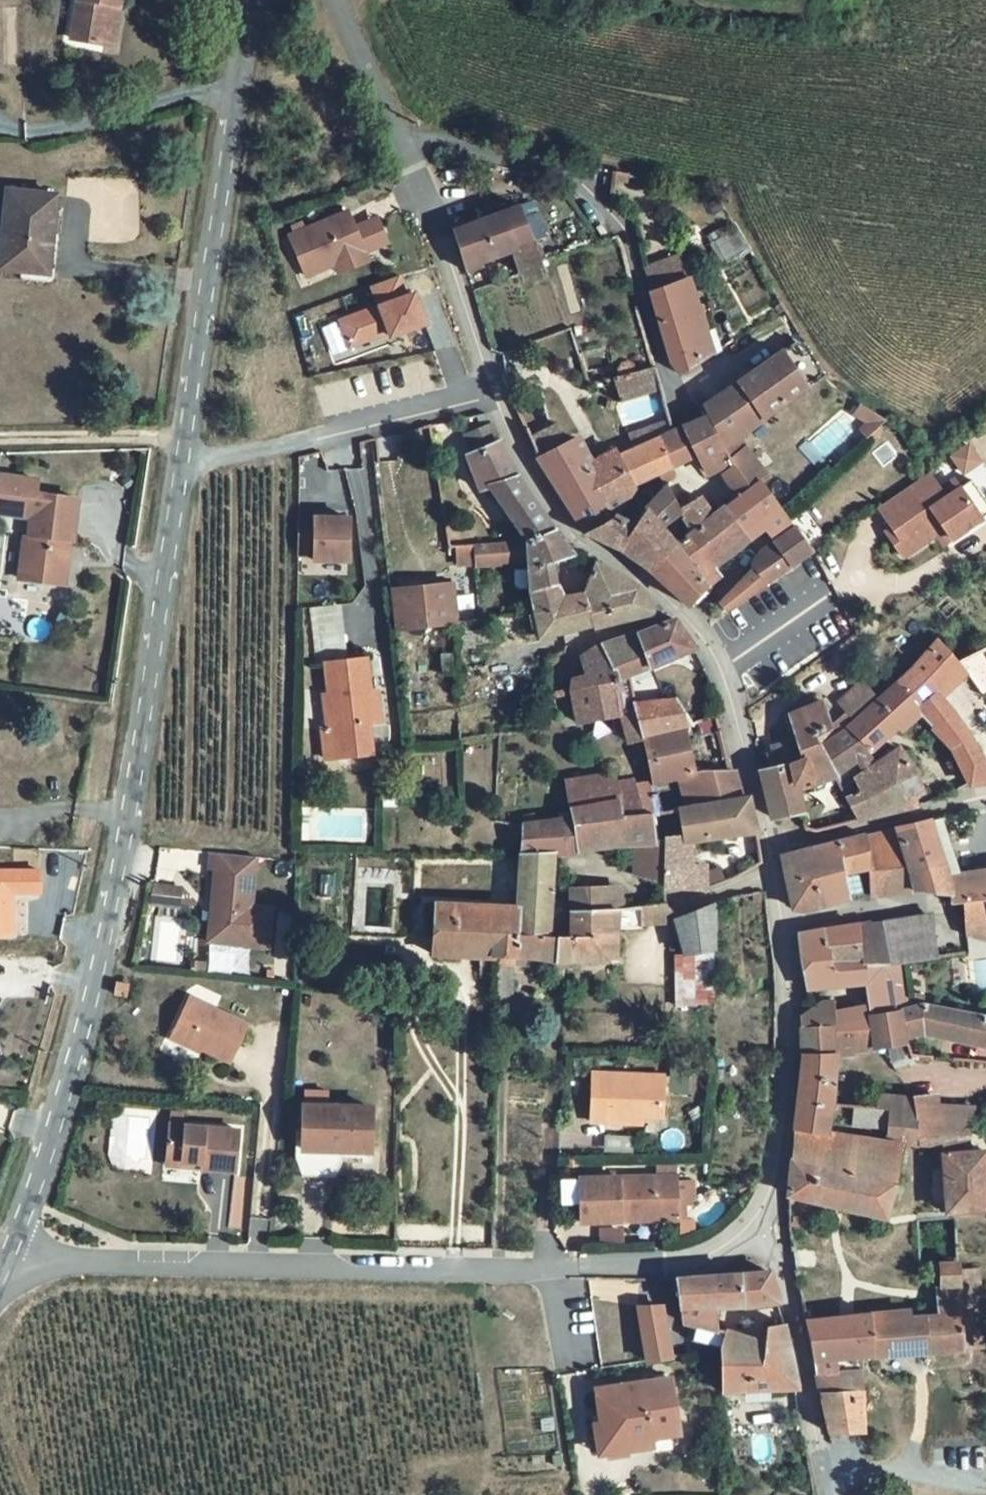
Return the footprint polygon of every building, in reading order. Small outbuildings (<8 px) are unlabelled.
[(73,39),(115,46),(121,8),(109,7),(110,0),(80,0),(73,39)] [(61,189),(13,182),(1,261),(49,268),(61,189)] [(523,203),(455,228),(469,267),(486,262),(483,252),(515,240),(527,273),(545,266),(523,203)] [(708,233),(717,260),(746,251),(736,224),(708,233)] [(336,237),(278,262),(295,301),(324,288),(353,275),(342,252),(336,237)] [(342,252),(353,275),(375,265),(364,242),(342,252)] [(686,260),(652,270),(676,355),(683,363),(713,343),(686,260)] [(404,313),(397,316),(388,295),(361,306),(369,327),(329,343),(339,369),(379,353),(381,358),(416,344),(404,313)] [(757,560),(757,564),(758,567),(760,569),(723,605),(727,611),(812,551),(764,483),(771,478),(740,441),(802,400),(775,360),(740,384),(745,392),(710,417),(709,416),(674,432),(671,420),(632,438),(636,452),(623,457),(621,454),(615,456),(612,451),(595,459),(591,450),(582,452),(576,439),(539,455),(556,490),(563,488),(571,513),(586,537),(648,571),(687,606),(707,587),(708,587),(721,575),(711,559),(736,543),(753,533),(768,521),(781,539),(761,554),(758,557),(757,560)] [(619,367),(618,371),(636,367),(634,364),(631,362),(627,361),(623,362),(621,363),(619,367)] [(655,367),(614,372),(617,396),(658,391),(655,367)] [(622,421),(660,413),(656,392),(618,400),(622,421)] [(556,423),(529,433),(535,449),(563,439),(556,423)] [(539,619),(545,641),(595,629),(597,634),(657,617),(645,589),(603,568),(590,596),(566,601),(559,586),(559,582),(573,575),(570,563),(575,557),(558,533),(522,482),(503,447),(496,430),(469,440),(475,456),(470,458),(483,493),(492,491),(533,545),(500,547),(502,564),(530,561),(536,594),(539,619)] [(875,439),(867,433),(852,447),(859,454),(875,439)] [(968,439),(948,453),(962,473),(982,460),(968,439)] [(985,512),(985,467),(984,462),(960,476),(982,514),(985,512)] [(924,508),(931,510),(920,493),(916,496),(924,508)] [(870,525),(884,546),(877,550),(894,575),(900,571),(927,554),(935,548),(942,559),(984,532),(964,501),(952,509),(946,500),(931,510),(924,508),(916,496),(870,525)] [(316,509),(299,508),(299,551),(314,551),(314,556),(349,556),(350,514),(316,514),(316,509)] [(16,612),(31,600),(33,589),(37,586),(39,570),(42,570),(47,529),(5,524),(4,523),(1,547),(0,554),(0,610),(16,612)] [(935,548),(927,554),(934,565),(942,559),(935,548)] [(460,581),(398,587),(403,625),(461,618),(460,581)] [(31,600),(16,612),(33,614),(37,586),(33,589),(31,600)] [(603,933),(637,928),(635,908),(599,912),(598,890),(559,893),(563,940),(557,941),(556,908),(542,908),(540,857),(576,853),(575,843),(600,840),(601,850),(609,849),(623,852),(623,844),(646,840),(643,817),(647,816),(643,787),(687,776),(676,731),(684,729),(683,725),(661,697),(648,670),(686,654),(666,623),(594,650),(573,662),(577,681),(563,684),(564,693),(563,700),(566,721),(606,712),(608,720),(601,721),(605,737),(614,741),(615,747),(630,743),(640,787),(624,790),(621,778),(555,787),(560,824),(510,828),(498,826),(498,837),(511,839),(509,911),(428,906),(425,959),(485,962),(485,996),(502,996),(505,957),(548,963),(601,965),(603,933)] [(370,653),(329,658),(336,721),(326,722),(330,755),(375,750),(372,719),(377,718),(370,653)] [(982,668),(946,677),(931,658),(892,699),(866,721),(861,726),(836,746),(818,754),(813,744),(809,717),(775,730),(784,756),(787,764),(764,773),(760,774),(763,786),(750,791),(764,837),(792,828),(783,802),(800,796),(802,804),(822,798),(848,841),(909,825),(898,799),(905,793),(885,764),(856,781),(850,772),(896,732),(913,751),(922,744),(943,771),(962,806),(985,802),(985,795),(945,727),(944,728),(923,714),(950,685),(955,689),(973,714),(985,707),(985,674),(982,668)] [(861,726),(866,721),(850,701),(827,721),(833,730),(813,744),(818,754),(836,746),(861,726)] [(787,764),(784,756),(761,765),(764,773),(787,764)] [(651,854),(653,903),(680,905),(677,858),(748,850),(737,813),(732,814),(726,787),(693,790),(698,821),(666,828),(669,848),(651,854)] [(886,847),(907,912),(941,912),(943,921),(953,921),(958,950),(985,958),(985,888),(949,894),(932,838),(886,847)] [(907,912),(886,847),(849,857),(857,883),(866,913),(907,912)] [(849,857),(772,877),(785,927),(797,930),(841,916),(834,890),(857,883),(849,857)] [(247,880),(201,878),(200,893),(206,894),(202,967),(242,969),(247,880)] [(0,896),(0,916),(21,916),(21,896),(0,896)] [(704,924),(670,939),(675,972),(664,975),(673,1027),(708,1021),(705,971),(704,924)] [(812,1020),(793,1034),(794,1076),(786,1148),(779,1211),(879,1239),(892,1182),(894,1163),(910,1165),(935,1166),(942,1230),(978,1228),(976,1171),(962,1172),(959,1154),(975,1134),(968,1127),(928,1127),(927,1114),(893,1117),(870,1115),(868,1124),(822,1122),(826,1075),(840,1072),(841,1069),(896,1063),(897,1055),(918,1053),(976,1068),(983,1040),(918,1023),(899,1028),(893,980),(880,982),(877,944),(859,947),(858,941),(792,952),(792,983),(799,1008),(857,1002),(860,1025),(826,1030),(825,1020),(812,1020)] [(880,982),(893,980),(924,976),(919,941),(877,944),(880,982)] [(116,1008),(115,1023),(127,1024),(128,1009),(116,1008)] [(185,1022),(169,1059),(224,1088),(241,1050),(185,1022)] [(654,1092),(584,1091),(583,1140),(621,1141),(621,1132),(654,1133),(654,1092)] [(294,1130),(295,1171),(357,1170),(358,1128),(294,1130)] [(239,1161),(170,1153),(167,1188),(202,1192),(201,1198),(235,1201),(239,1161)] [(644,1194),(567,1195),(567,1238),(663,1238),(663,1194),(663,1185),(644,1185),(644,1194)] [(809,1319),(829,1435),(863,1432),(864,1385),(874,1385),(875,1369),(865,1369),(866,1358),(985,1347),(983,1276),(978,1276),(977,1265),(964,1265),(964,1262),(945,1264),(948,1314),(875,1320),(874,1315),(809,1319)] [(713,1411),(788,1408),(774,1342),(759,1344),(757,1359),(710,1351),(711,1328),(739,1327),(768,1319),(762,1293),(687,1300),(669,1299),(677,1363),(709,1367),(713,1411)] [(652,1299),(624,1299),(638,1383),(663,1378),(652,1299)] [(663,1399),(590,1412),(598,1455),(621,1451),(623,1463),(645,1459),(674,1454),(663,1399)] [(723,1451),(725,1464),(740,1460),(739,1448),(723,1451)] [(621,1451),(598,1455),(591,1457),(595,1477),(647,1468),(645,1459),(623,1463),(621,1451)]
